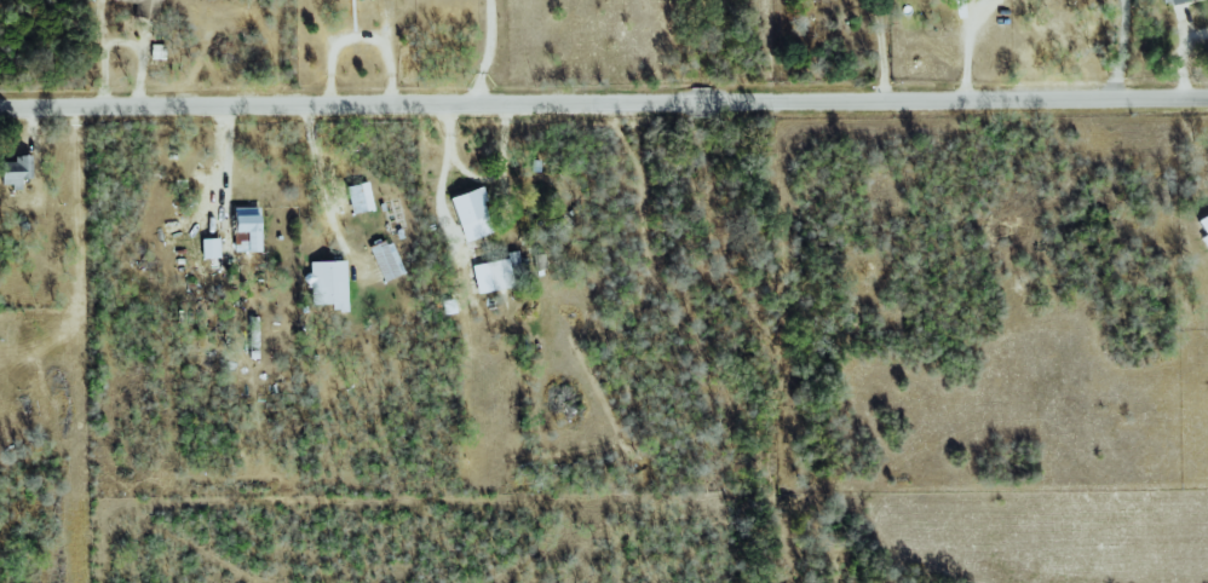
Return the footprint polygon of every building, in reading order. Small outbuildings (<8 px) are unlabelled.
[(138,4),(136,17),(157,20),(160,0),(113,0),(113,1),(138,4)] [(162,60),(162,46),(151,46),(151,60),(162,60)] [(1,162),(2,188),(22,187),(22,179),(32,179),(31,156),(14,156),(15,162),(1,162)] [(374,210),(368,182),(346,187),(353,215),(374,210)] [(483,202),(487,201),(483,187),(450,198),(465,243),(493,233),(483,202)] [(235,232),(246,232),(246,242),(234,242),(234,253),(261,252),(260,208),(234,208),(235,232)] [(1207,249),(1207,214),(1197,221),(1206,235),(1201,238),(1207,249)] [(220,258),(219,239),(202,239),(202,259),(220,258)] [(391,240),(370,248),(384,282),(405,274),(391,240)] [(514,288),(512,273),(521,272),(519,251),(507,252),(508,259),(488,262),(491,290),(514,288)] [(312,305),(332,304),(333,311),(348,311),(346,261),(310,262),(311,274),(304,275),(304,286),(311,285),(312,305)]
